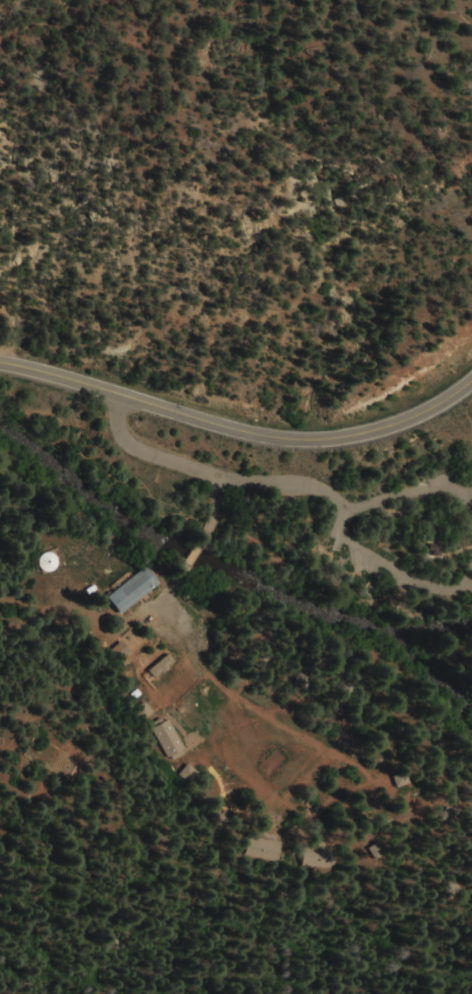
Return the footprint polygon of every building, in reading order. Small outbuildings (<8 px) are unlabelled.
[(35,568),(32,565),(31,562),(31,559),(32,556),(34,553),(37,551),(40,550),(43,550),(46,552),(48,554),(50,556),(51,560),(50,563),(49,566),(47,568),(44,569),(41,570),(37,569),(35,568)] [(152,584),(137,566),(100,597),(114,615),(152,584)] [(145,671),(153,678),(170,661),(163,654),(145,671)] [(151,713),(144,703),(135,709),(142,719),(151,713)] [(150,729),(171,761),(186,751),(165,719),(150,729)] [(405,782),(400,770),(388,775),(394,787),(405,782)] [(278,859),(277,832),(245,834),(246,861),(278,859)]
